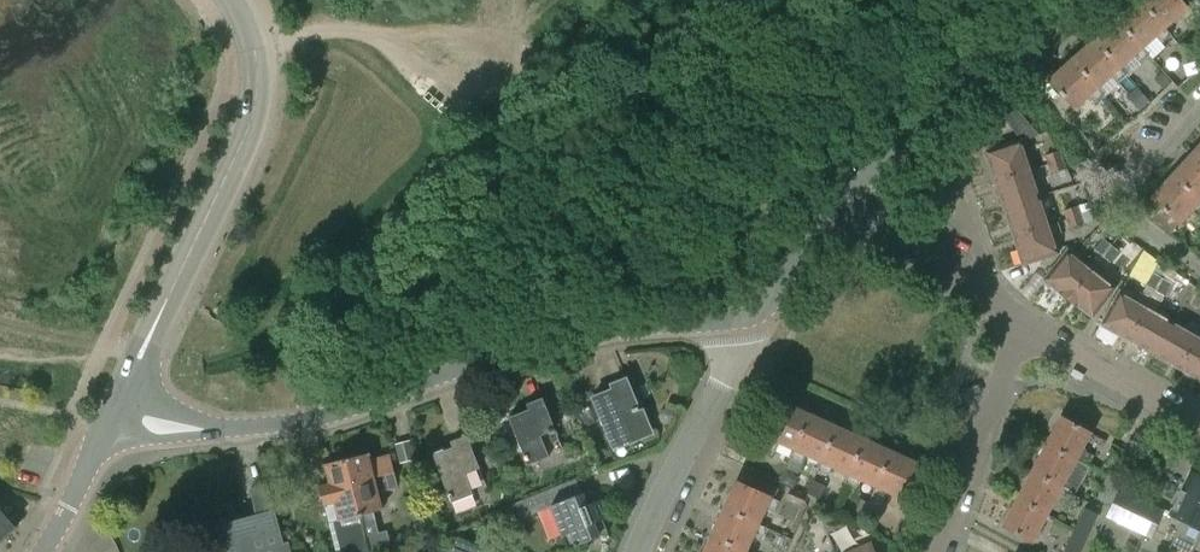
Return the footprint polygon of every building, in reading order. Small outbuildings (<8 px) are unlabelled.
[(1140,0),(1137,0),(1116,19),(1142,48),(1155,37),(1161,43),(1171,35),(1165,28),(1140,0)] [(1165,28),(1177,17),(1183,23),(1193,15),(1180,0),(1140,0),(1165,28)] [(1148,55),(1116,19),(1094,39),(1120,68),(1133,57),(1139,63),(1148,55)] [(1116,83),(1117,85),(1127,76),(1120,68),(1094,39),(1072,59),(1098,88),(1111,76),(1116,83)] [(1098,88),(1072,59),(1048,80),(1074,109),(1088,96),(1094,103),(1104,95),(1098,88)] [(1170,82),(1163,74),(1155,81),(1163,89),(1170,82)] [(1133,90),(1127,96),(1139,109),(1148,101),(1136,87),(1133,90)] [(1004,119),(994,126),(1000,135),(1011,128),(1004,119)] [(986,152),(995,180),(1029,169),(1020,141),(986,152)] [(1045,155),(1048,164),(1062,159),(1059,151),(1045,155)] [(1172,174),(1199,200),(1199,159),(1192,152),(1172,174)] [(1062,159),(1048,164),(1050,173),(1065,168),(1062,159)] [(995,180),(1005,208),(1038,196),(1029,169),(995,180)] [(1172,174),(1150,198),(1160,207),(1179,224),(1192,210),(1199,216),(1199,215),(1199,200),(1172,174)] [(1005,208),(1014,235),(1048,224),(1038,196),(1005,208)] [(1063,211),(1066,220),(1081,215),(1078,206),(1063,211)] [(1152,216),(1171,233),(1179,224),(1160,207),(1152,216)] [(1081,215),(1066,220),(1069,228),(1084,223),(1081,215)] [(1048,224),(1014,235),(1023,263),(1057,252),(1048,224)] [(1093,250),(1102,256),(1111,245),(1103,238),(1093,250)] [(1111,245),(1102,256),(1110,262),(1119,251),(1111,245)] [(1141,249),(1128,273),(1144,282),(1158,258),(1141,249)] [(1060,291),(1068,298),(1091,270),(1067,252),(1046,278),(1061,290),(1060,291)] [(1091,270),(1068,298),(1077,305),(1078,304),(1093,315),(1114,288),(1091,270)] [(1147,285),(1156,291),(1164,279),(1154,273),(1147,285)] [(1164,279),(1156,291),(1165,296),(1172,284),(1164,279)] [(1103,324),(1128,338),(1147,306),(1121,292),(1103,324)] [(1128,338),(1154,353),(1172,321),(1147,306),(1128,338)] [(1154,353),(1180,368),(1198,336),(1172,321),(1154,353)] [(1180,368),(1199,379),(1199,337),(1198,336),(1180,368)] [(612,389),(592,397),(616,454),(651,440),(628,383),(627,383),(625,378),(610,384),(612,389)] [(531,475),(567,461),(538,385),(537,386),(542,398),(527,403),(529,409),(509,417),(531,475)] [(794,449),(810,413),(783,401),(763,446),(775,451),(778,442),(794,449)] [(806,455),(821,462),(838,426),(810,413),(794,449),(790,458),(803,463),(806,455)] [(1060,416),(1045,443),(1076,460),(1091,433),(1060,416)] [(865,438),(838,426),(821,462),(818,470),(830,475),(834,467),(849,474),(865,438)] [(488,489),(467,435),(451,442),(453,447),(433,455),(452,503),(488,489)] [(876,487),(892,451),(865,438),(849,474),(846,482),(857,487),(860,480),(876,487)] [(415,460),(411,441),(396,444),(401,463),(415,460)] [(1045,443),(1030,471),(1062,488),(1061,488),(1074,495),(1089,467),(1076,460),(1045,443)] [(876,487),(872,495),(882,499),(884,500),(888,492),(904,500),(921,463),(892,451),(876,487)] [(370,453),(347,458),(353,482),(350,483),(367,549),(390,543),(387,530),(378,532),(373,512),(385,509),(384,507),(382,507),(379,492),(398,487),(395,477),(389,479),(384,457),(371,460),(369,455),(371,455),(370,453)] [(1116,455),(1107,475),(1121,481),(1131,462),(1116,455)] [(350,483),(353,482),(347,458),(323,464),(323,467),(326,466),(330,482),(318,485),(328,523),(334,521),(342,551),(357,551),(367,549),(350,483)] [(793,488),(797,481),(794,472),(786,468),(779,482),(793,488)] [(1030,471),(1016,498),(1047,515),(1061,488),(1062,488),(1030,471)] [(1178,551),(1190,551),(1199,533),(1199,476),(1191,471),(1170,513),(1183,519),(1169,548),(1178,551)] [(1121,481),(1107,475),(1095,498),(1110,505),(1121,481)] [(590,490),(582,493),(576,479),(513,504),(519,520),(551,507),(568,548),(608,533),(602,519),(607,518),(600,500),(595,501),(590,490)] [(736,481),(723,508),(759,525),(767,509),(774,512),(780,501),(736,481)] [(288,543),(285,544),(268,484),(252,489),(259,514),(215,526),(222,551),(290,551),(288,543)] [(1105,517),(1151,539),(1164,511),(1119,489),(1105,517)] [(882,499),(872,495),(868,505),(878,509),(882,499)] [(1047,515),(1016,498),(1001,525),(1032,542),(1047,515)] [(1084,507),(1074,528),(1089,535),(1098,515),(1084,507)] [(767,528),(759,525),(723,508),(711,535),(746,551),(754,536),(762,539),(767,528)] [(16,529),(0,511),(0,545),(16,529)] [(827,531),(841,525),(837,516),(823,522),(827,531)] [(1074,528),(1063,551),(1065,551),(1081,551),(1089,535),(1074,528)] [(703,551),(748,551),(746,551),(711,535),(703,551)] [(849,551),(876,551),(871,542),(849,551)]
